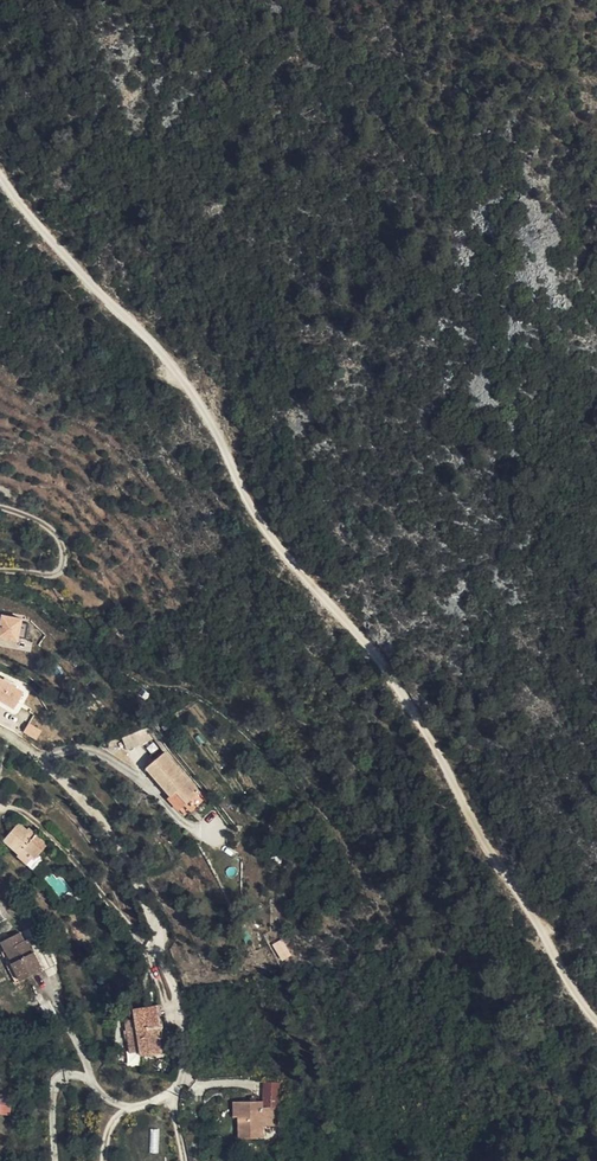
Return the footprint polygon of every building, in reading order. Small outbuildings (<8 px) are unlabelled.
[(23,619),(1,614),(0,619),(0,639),(18,643),(23,619)] [(13,711),(25,693),(0,677),(0,702),(13,711)] [(41,729),(45,724),(34,716),(30,721),(41,729)] [(23,732),(37,740),(42,730),(28,723),(23,732)] [(146,727),(121,737),(127,750),(152,740),(146,727)] [(145,777),(170,804),(178,798),(187,809),(200,798),(164,758),(145,777)] [(178,798),(170,804),(180,815),(187,809),(178,798)] [(28,840),(17,832),(3,849),(19,863),(17,865),(27,873),(33,866),(35,869),(40,863),(51,853),(30,837),(28,840)] [(33,866),(27,873),(35,879),(45,869),(40,863),(35,869),(33,866)] [(3,967),(1,968),(10,986),(32,973),(15,946),(11,947),(7,937),(0,942),(0,961),(3,967)] [(281,961),(291,955),(282,938),(271,944),(281,961)] [(4,990),(10,986),(1,968),(3,967),(0,961),(0,982),(4,990)] [(130,1023),(135,1055),(145,1054),(145,1059),(167,1055),(164,1030),(167,1029),(163,1008),(138,1011),(140,1021),(130,1023)] [(281,1113),(281,1090),(266,1089),(267,1107),(267,1110),(267,1117),(281,1117),(281,1113)] [(11,1097),(0,1096),(0,1114),(10,1115),(11,1097)] [(281,1135),(281,1117),(267,1117),(267,1110),(243,1111),(243,1149),(267,1147),(267,1135),(281,1135)]
